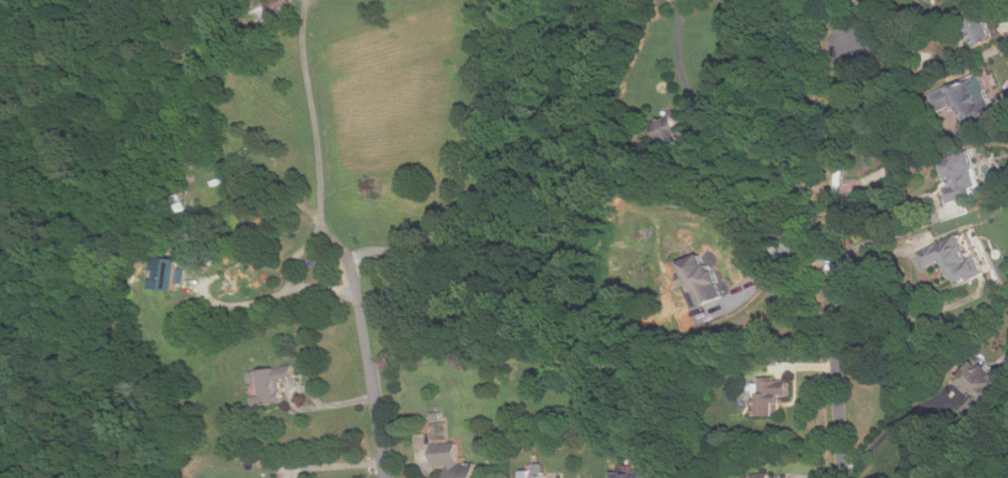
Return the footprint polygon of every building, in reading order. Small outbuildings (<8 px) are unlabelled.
[(997,36),(989,16),(970,24),(978,44),(997,36)] [(967,129),(1000,115),(983,75),(950,88),(967,129)] [(968,211),(964,199),(977,195),(975,188),(983,186),(974,151),(945,159),(952,185),(944,187),(952,216),(968,211)] [(685,259),(697,305),(724,298),(715,262),(708,264),(706,254),(685,259)] [(158,288),(180,290),(183,258),(161,256),(158,288)] [(993,404),(1002,389),(999,387),(1006,375),(978,356),(960,383),(993,404)] [(262,381),(265,405),(284,402),(282,383),(297,381),(295,364),(250,370),(252,383),(262,381)] [(778,415),(778,403),(789,403),(789,379),(755,379),(755,394),(759,394),(759,415),(778,415)] [(479,463),(460,463),(459,443),(432,444),(433,463),(450,463),(450,477),(480,477),(479,463)] [(641,471),(616,472),(616,477),(658,477),(658,458),(640,458),(641,471)] [(520,471),(520,477),(545,477),(545,463),(536,463),(537,470),(520,471)]
